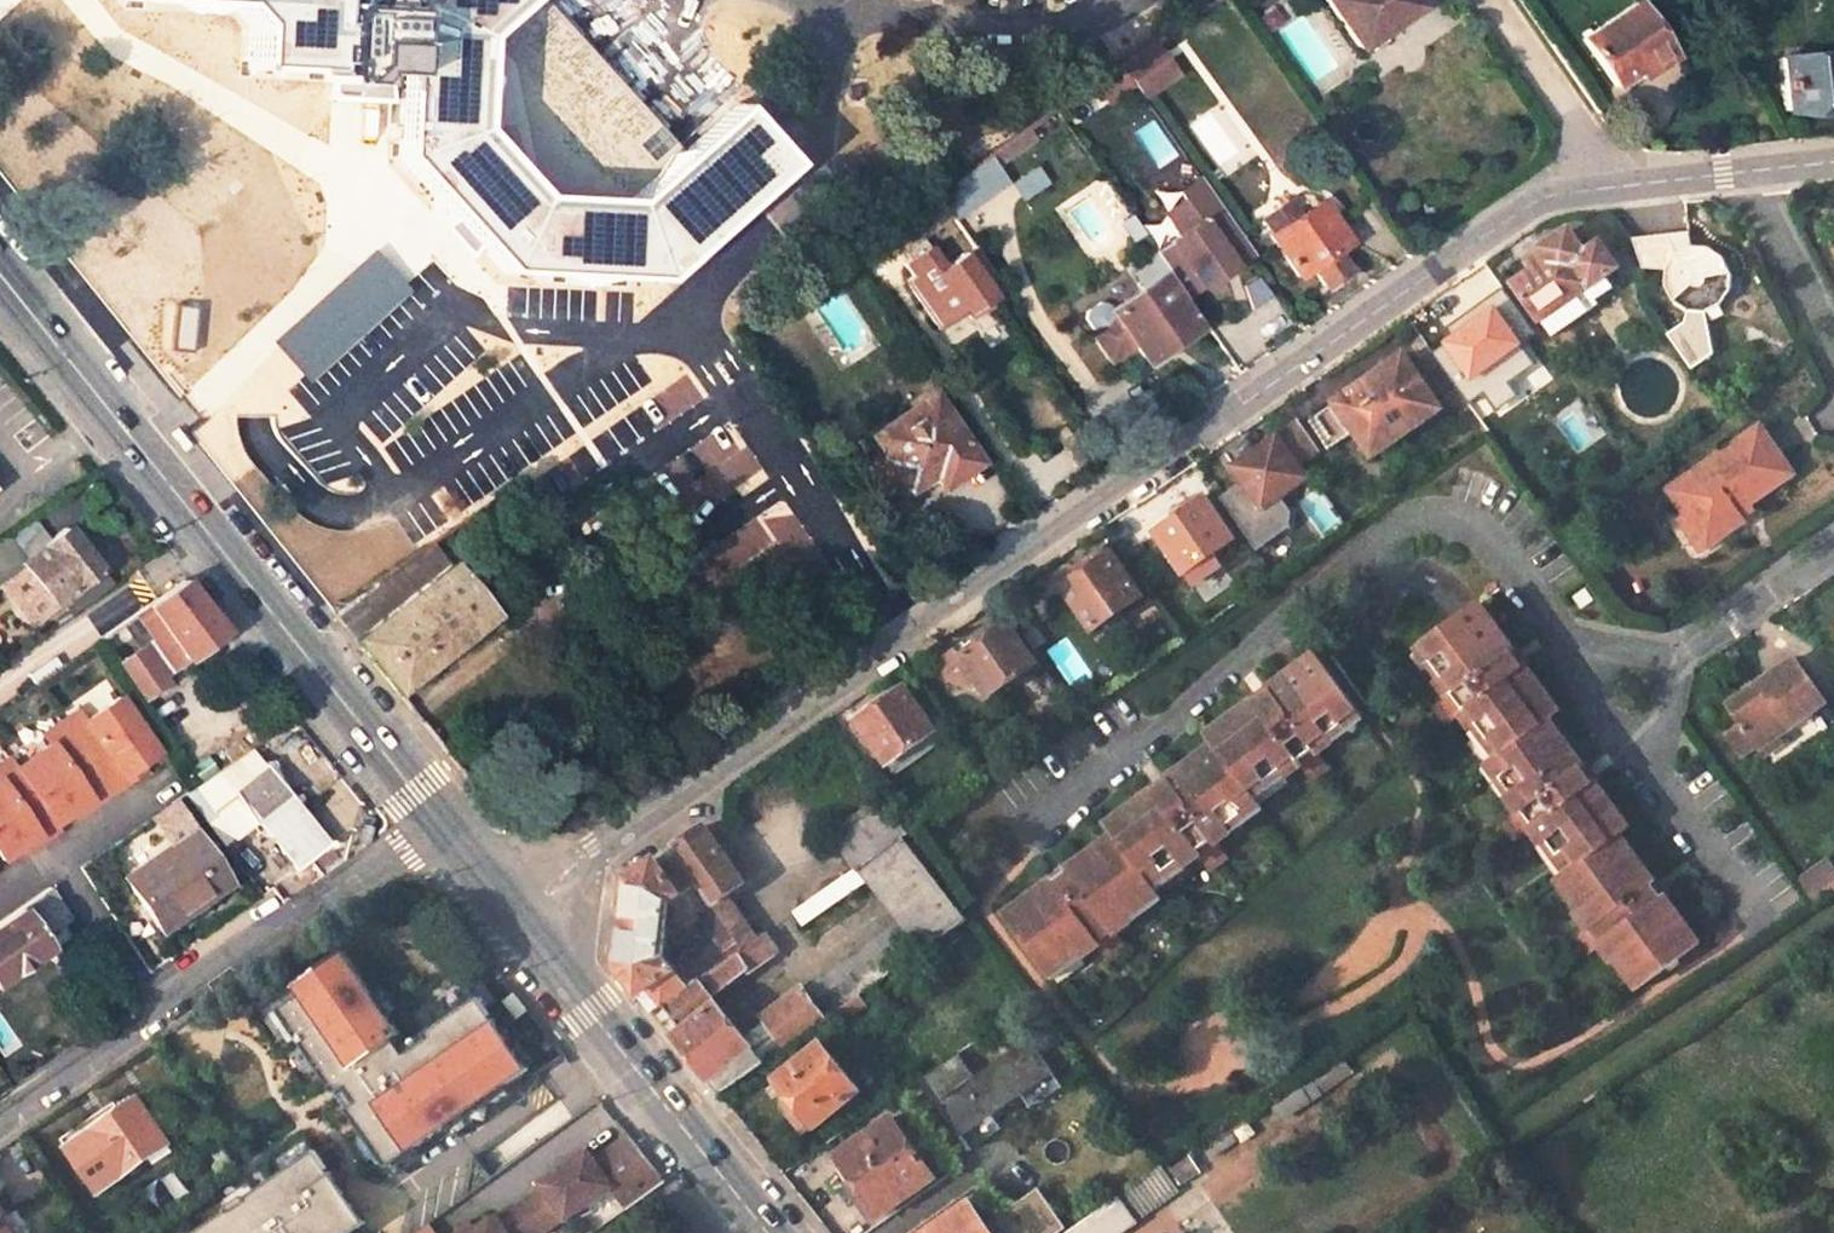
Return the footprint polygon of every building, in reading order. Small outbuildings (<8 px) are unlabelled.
[(260,7),(279,28),(277,67),(416,77),(414,159),(522,276),(683,286),(812,165),(756,101),(650,194),(564,189),(506,123),(510,41),(558,0),(154,0),(260,7)] [(1403,0),(1320,0),(1349,44),(1352,43),(1353,46),(1359,48),(1375,37),(1376,35),(1376,31),(1374,27),(1373,27),(1405,3),(1403,0)] [(1665,56),(1627,0),(1573,37),(1607,83),(1626,69),(1632,78),(1665,56)] [(656,52),(632,28),(621,39),(587,3),(567,22),(677,139),(696,121),(642,65),(656,52)] [(1124,73),(1158,50),(1148,36),(1115,60),(1123,71),(1124,73)] [(1832,48),(1772,56),(1777,105),(1833,99),(1833,53),(1832,48)] [(1090,94),(1123,71),(1115,60),(1082,83),(1090,94)] [(1051,104),(1023,124),(1029,133),(1057,114),(1051,104)] [(1029,133),(1023,124),(984,152),(990,162),(1030,135),(1029,133)] [(984,152),(932,188),(947,210),(949,212),(949,213),(1001,178),(990,162),(984,152)] [(947,210),(932,188),(920,196),(935,219),(947,210)] [(1341,240),(1313,197),(1276,224),(1272,218),(1266,223),(1269,227),(1263,232),(1291,274),(1304,265),(1315,282),(1341,265),(1329,247),(1341,240)] [(1124,212),(1114,219),(1128,238),(1138,232),(1124,212)] [(1575,249),(1559,227),(1534,245),(1536,249),(1502,273),(1545,334),(1609,288),(1596,270),(1607,263),(1589,239),(1575,249)] [(1683,227),(1625,229),(1636,261),(1636,263),(1660,265),(1660,282),(1667,297),(1682,307),(1699,308),(1715,300),(1725,286),(1725,269),(1717,254),(1702,244),(1684,241),(1683,227)] [(1231,234),(1180,271),(1209,312),(1229,298),(1260,276),(1231,234)] [(997,283),(968,240),(957,250),(986,292),(997,283)] [(897,277),(931,326),(954,310),(958,317),(989,296),(986,292),(957,250),(930,269),(924,258),(897,277)] [(1154,272),(1103,306),(1106,312),(1123,335),(1140,359),(1191,324),(1154,272)] [(1236,309),(1248,300),(1241,290),(1229,298),(1236,309)] [(174,302),(164,302),(160,350),(170,352),(170,349),(174,304),(174,302)] [(192,350),(195,307),(174,304),(170,349),(192,350)] [(1123,335),(1106,312),(1086,325),(1103,349),(1123,335)] [(1431,404),(1396,352),(1310,413),(1330,440),(1348,427),(1365,450),(1431,404)] [(204,421),(207,388),(195,387),(192,421),(204,421)] [(926,392),(866,433),(902,487),(923,473),(927,480),(932,476),(936,483),(971,460),(926,392)] [(1297,462),(1314,450),(1292,421),(1276,432),(1297,462)] [(1782,470),(1751,425),(1703,459),(1699,456),(1677,472),(1679,477),(1666,485),(1664,496),(1676,514),(1686,530),(1707,515),(1717,530),(1735,516),(1728,506),(1738,499),(1782,470)] [(1247,491),(1256,505),(1300,475),(1272,434),(1228,465),(1232,471),(1225,478),(1238,497),(1247,491)] [(1226,537),(1197,494),(1150,530),(1178,570),(1193,559),(1198,567),(1206,561),(1201,554),(1226,537)] [(1728,506),(1735,516),(1746,509),(1738,499),(1728,506)] [(1686,550),(1717,530),(1707,515),(1686,530),(1676,514),(1666,520),(1686,550)] [(22,561),(50,540),(36,521),(7,540),(22,561)] [(65,528),(50,540),(22,561),(7,540),(0,545),(0,587),(25,570),(50,602),(74,585),(86,602),(111,585),(65,528)] [(354,638),(446,562),(428,539),(330,607),(354,638)] [(1103,552),(1099,546),(1054,580),(1087,627),(1136,592),(1105,549),(1103,552)] [(1182,578),(1198,567),(1193,559),(1178,570),(1182,578)] [(354,638),(394,689),(488,615),(446,562),(354,638)] [(183,655),(186,659),(224,631),(182,578),(135,612),(150,631),(159,623),(171,639),(164,643),(177,660),(183,655)] [(1621,827),(1542,719),(1553,711),(1470,601),(1404,650),(1440,698),(1425,708),(1439,727),(1454,716),(1486,759),(1473,769),(1506,813),(1491,825),(1504,843),(1520,831),(1554,877),(1545,884),(1577,928),(1564,937),(1577,955),(1590,945),(1624,991),(1691,941),(1611,834),(1621,827)] [(952,649),(983,693),(1029,661),(999,617),(952,649)] [(148,699),(168,684),(143,649),(123,664),(148,699)] [(1359,715),(1311,650),(1201,732),(1209,743),(1101,823),(1109,834),(1003,913),(1052,980),(1098,946),(1108,960),(1125,948),(1115,933),(1160,900),(1151,888),(1197,854),(1206,868),(1224,855),(1214,842),(1259,807),(1252,796),(1295,764),(1306,778),(1322,765),(1312,752),(1359,715)] [(1821,703),(1790,657),(1741,692),(1723,705),(1735,722),(1719,732),(1736,758),(1752,746),(1754,749),(1772,737),(1821,703)] [(1723,705),(1741,692),(1730,677),(1712,690),(1723,705)] [(881,762),(929,730),(899,687),(895,689),(891,683),(850,712),(854,718),(852,721),(881,762)] [(75,710),(59,722),(102,784),(118,773),(121,779),(139,766),(157,754),(151,745),(117,696),(82,720),(75,710)] [(1735,722),(1723,705),(1707,716),(1719,732),(1735,722)] [(102,784),(59,722),(43,735),(50,745),(15,769),(49,819),(54,825),(72,812),(89,800),(86,795),(102,784)] [(1772,737),(1754,749),(1761,760),(1780,747),(1772,737)] [(8,759),(0,765),(0,857),(2,859),(20,847),(37,834),(34,830),(49,819),(15,769),(8,759)] [(102,784),(109,795),(142,772),(139,766),(121,779),(118,773),(102,784)] [(230,796),(252,823),(256,819),(298,869),(310,860),(307,857),(323,843),(324,844),(326,845),(329,845),(331,843),(332,839),(330,836),(327,835),(325,835),(324,837),(264,767),(230,796)] [(72,812),(76,818),(93,806),(109,795),(102,784),(86,795),(89,800),(72,812)] [(172,802),(104,850),(122,877),(191,830),(172,802)] [(883,803),(831,838),(852,868),(857,864),(904,832),(883,803)] [(20,847),(24,854),(42,842),(58,831),(54,825),(49,819),(34,830),(37,834),(20,847)] [(852,996),(830,964),(759,1014),(760,1016),(737,1033),(707,995),(742,970),(745,972),(770,954),(755,934),(736,948),(682,986),(654,949),(659,926),(665,901),(693,881),(707,901),(739,880),(700,823),(624,876),(615,967),(716,1092),(828,1013),(852,996)] [(191,830),(122,877),(156,930),(225,882),(191,830)] [(904,832),(857,864),(897,920),(919,950),(968,915),(904,832)] [(1797,876),(1814,903),(1833,890),(1833,864),(1828,855),(1797,876)] [(789,910),(800,924),(862,879),(852,868),(789,910)] [(298,890),(291,880),(279,887),(287,897),(298,890)] [(770,924),(739,880),(707,901),(693,881),(665,901),(659,926),(667,936),(708,907),(736,948),(755,934),(770,924)] [(46,948),(31,929),(62,906),(49,888),(0,922),(0,981),(46,948)] [(919,950),(897,920),(831,966),(852,996),(919,950)] [(503,978),(311,1110),(286,1129),(321,1177),(345,1159),(355,1151),(396,1209),(584,1079),(503,978)] [(852,996),(828,1013),(837,1021),(859,1005),(852,996)] [(235,1038),(256,1067),(275,1053),(289,1072),(327,1044),(293,997),(235,1038)] [(922,1074),(957,1131),(1053,1072),(1029,1035),(970,1071),(958,1052),(922,1074)] [(856,1089),(819,1041),(767,1083),(791,1113),(789,1116),(802,1131),(810,1124),(812,1127),(856,1089)] [(117,1110),(65,1147),(96,1191),(167,1140),(135,1096),(117,1110)] [(58,1136),(65,1147),(117,1110),(111,1100),(58,1136)] [(931,1174),(903,1135),(910,1129),(898,1111),(891,1116),(889,1114),(827,1159),(868,1218),(931,1174)] [(662,1182),(626,1125),(450,1232),(543,1232),(612,1190),(622,1207),(662,1182)] [(308,1232),(350,1232),(314,1182),(321,1177),(286,1129),(267,1141),(253,1151),(308,1232)] [(2,1146),(24,1179),(40,1168),(17,1136),(2,1146)] [(233,1165),(197,1190),(212,1209),(236,1191),(246,1185),(234,1165),(233,1165)] [(212,1209),(197,1190),(152,1222),(160,1232),(231,1232),(212,1209)] [(212,1209),(231,1232),(266,1232),(236,1191),(212,1209)] [(968,1200),(917,1232),(991,1232),(968,1200)] [(1113,1221),(1101,1203),(1057,1232),(1095,1232),(1113,1221)] [(6,1218),(0,1222),(0,1232),(16,1232),(6,1218)]
